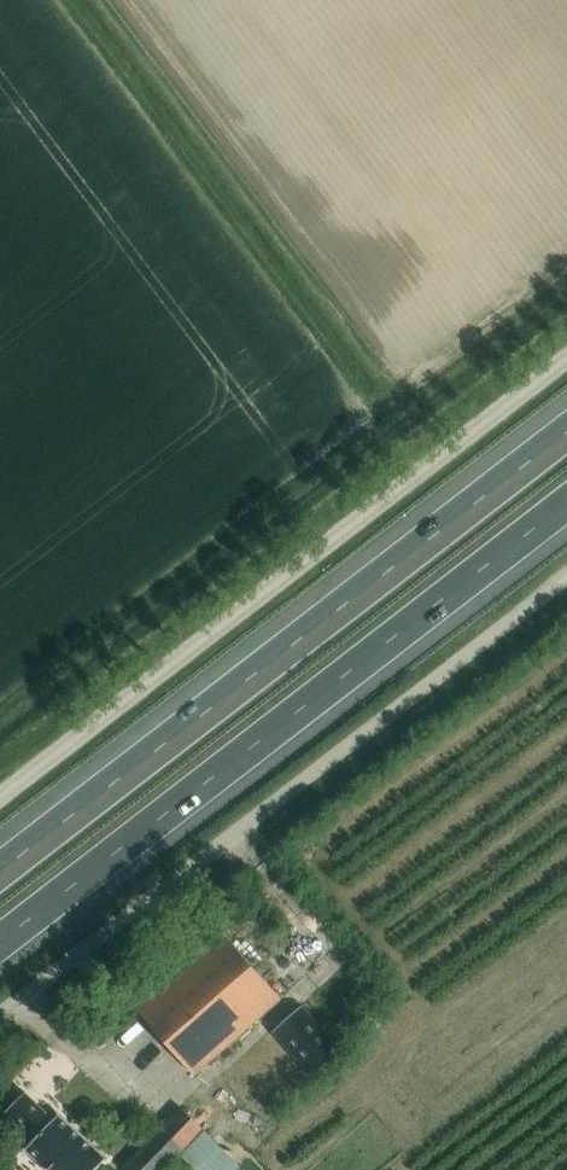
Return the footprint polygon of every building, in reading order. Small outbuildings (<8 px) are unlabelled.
[(213,717),(189,731),(195,741),(219,727),(213,717)] [(193,1073),(281,997),(225,933),(137,1009),(193,1073)] [(311,1074),(340,1048),(301,1004),(272,1030),(311,1074)] [(24,1091),(5,1111),(34,1138),(24,1148),(48,1169),(93,1169),(106,1156),(58,1113),(53,1119),(24,1091)] [(123,1166),(127,1169),(161,1169),(202,1128),(180,1107),(123,1166)] [(258,1155),(225,1120),(199,1144),(223,1169),(242,1169),(258,1155)]
